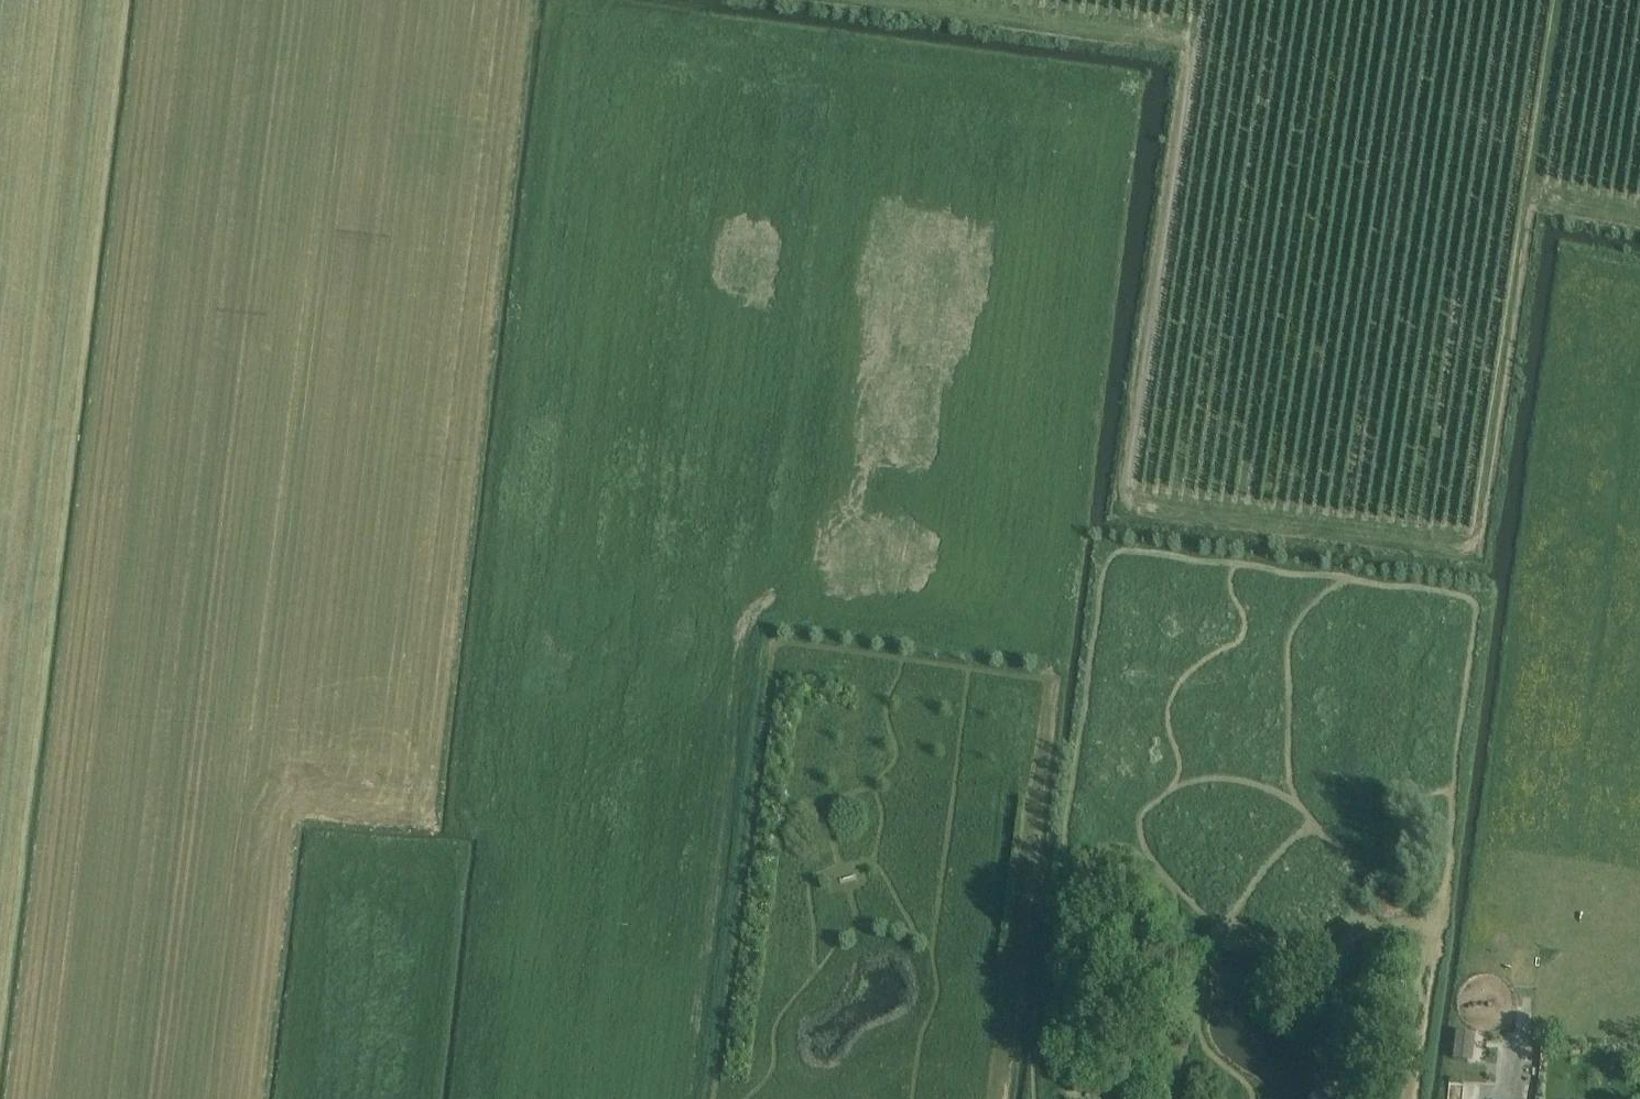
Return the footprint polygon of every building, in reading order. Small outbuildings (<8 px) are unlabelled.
[(1457,1032),(1453,1060),(1473,1062),(1476,1035),(1457,1032)]
